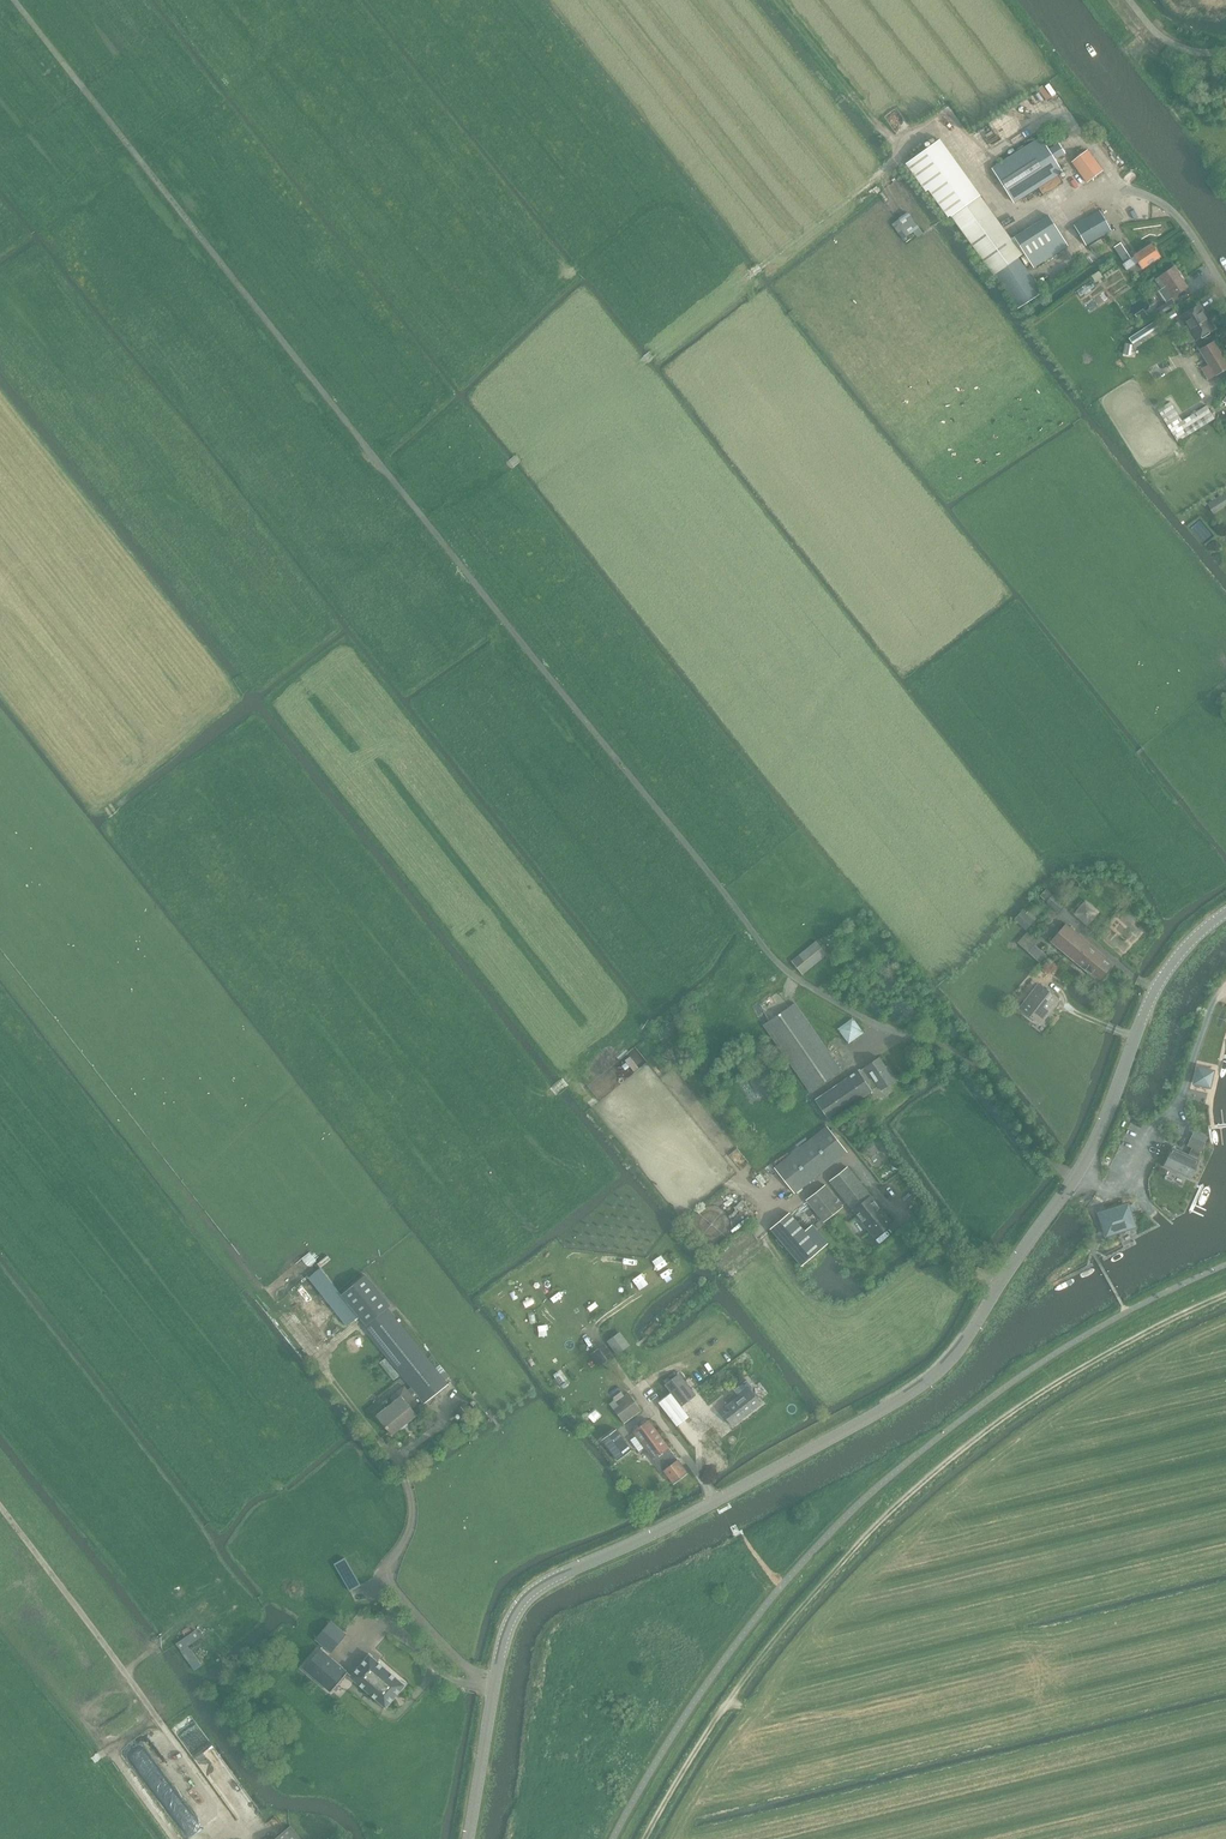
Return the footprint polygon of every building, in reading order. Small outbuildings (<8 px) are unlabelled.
[(1041,139),(993,169),(1013,201),(1014,202),(1062,171),(1055,160),(1065,154),(1059,144),(1049,150),(1042,139),(1041,139)] [(1087,150),(1072,162),(1078,170),(1086,182),(1102,170),(1087,150)] [(1017,307),(1040,292),(1017,256),(1024,253),(1033,267),(1068,246),(1048,215),(1011,238),(979,195),(950,216),(993,274),(995,273),(1017,307)] [(1085,245),(1111,230),(1099,210),(1074,225),(1085,245)] [(902,240),(903,239),(919,228),(908,212),(891,225),(902,240)] [(1101,239),(1089,246),(1093,252),(1105,245),(1101,239)] [(1118,240),(1110,245),(1126,270),(1138,262),(1142,269),(1160,257),(1151,244),(1130,258),(1118,240)] [(1172,296),(1187,287),(1177,272),(1179,271),(1176,267),(1174,268),(1173,266),(1158,275),(1159,277),(1155,279),(1160,288),(1165,285),(1172,296)] [(1095,287),(1094,285),(1091,281),(1076,291),(1077,293),(1080,297),(1084,294),(1086,295),(1091,291),(1090,290),(1095,287)] [(1160,314),(1175,304),(1171,298),(1156,308),(1160,314)] [(1197,337),(1214,327),(1204,310),(1202,311),(1198,304),(1180,315),(1189,330),(1184,333),(1183,336),(1186,341),(1189,342),(1197,337)] [(1160,326),(1156,320),(1129,338),(1133,344),(1160,326)] [(1225,369),(1225,363),(1212,340),(1199,348),(1208,363),(1202,367),(1208,378),(1214,374),(1215,375),(1225,369)] [(1170,402),(1158,410),(1177,441),(1214,418),(1206,406),(1182,420),(1170,402)] [(1213,513),(1221,508),(1216,500),(1208,505),(1213,513)] [(1058,913),(1066,904),(1054,894),(1053,895),(1046,888),(1039,896),(1058,913)] [(1089,924),(1100,910),(1086,899),(1075,913),(1089,924)] [(1021,918),(1002,938),(1013,948),(1019,941),(1026,947),(1039,934),(1021,918)] [(1099,980),(1113,963),(1066,924),(1052,941),(1084,968),(1085,966),(1099,980)] [(802,973),(827,953),(816,940),(792,960),(802,973)] [(1038,982),(1019,1007),(1026,1012),(1040,1024),(1060,1000),(1038,982)] [(840,1069),(834,1060),(795,1003),(764,1025),(809,1090),(840,1069)] [(850,1042),(864,1032),(854,1017),(839,1027),(850,1042)] [(880,1089),(897,1077),(887,1064),(885,1066),(879,1056),(866,1065),(866,1066),(861,1069),(860,1068),(815,1099),(829,1119),(871,1090),(870,1089),(877,1084),(880,1089)] [(1195,1083),(1209,1086),(1212,1072),(1198,1068),(1195,1083)] [(796,1192),(848,1152),(827,1126),(777,1166),(796,1192)] [(1191,1137),(1187,1146),(1201,1152),(1205,1143),(1191,1137)] [(1190,1178),(1192,1173),(1194,1173),(1195,1172),(1196,1171),(1197,1170),(1197,1169),(1197,1168),(1197,1167),(1196,1166),(1196,1165),(1198,1160),(1172,1148),(1164,1166),(1190,1178)] [(848,1167),(830,1181),(873,1237),(891,1223),(848,1167)] [(825,1221),(844,1206),(826,1184),(807,1199),(825,1221)] [(1134,1226),(1128,1206),(1100,1214),(1107,1234),(1134,1226)] [(803,1265),(821,1249),(790,1212),(772,1228),(803,1265)] [(328,1229),(306,1248),(366,1323),(363,1326),(412,1386),(408,1390),(404,1386),(389,1397),(393,1402),(377,1415),(392,1435),(418,1415),(412,1408),(418,1403),(414,1397),(418,1393),(425,1402),(448,1383),(445,1379),(441,1375),(387,1307),(390,1304),(328,1229)] [(574,1251),(573,1262),(586,1263),(587,1252),(574,1251)] [(607,1266),(608,1256),(599,1255),(598,1266),(607,1266)] [(670,1282),(679,1278),(674,1269),(665,1274),(670,1282)] [(551,1324),(538,1328),(541,1339),(554,1335),(551,1324)] [(621,1328),(608,1337),(619,1353),(632,1344),(621,1328)] [(602,1355),(595,1360),(599,1366),(606,1361),(602,1355)] [(399,1375),(385,1357),(379,1362),(393,1379),(399,1375)] [(558,1371),(553,1375),(560,1384),(565,1380),(558,1371)] [(666,1384),(671,1391),(684,1381),(679,1375),(666,1384)] [(732,1425),(760,1404),(749,1389),(752,1387),(747,1380),(735,1389),(740,1396),(727,1406),(730,1411),(724,1415),(732,1425)] [(695,1395),(684,1381),(671,1391),(682,1404),(695,1395)] [(623,1423),(641,1410),(628,1392),(615,1401),(614,1400),(609,1403),(623,1423)] [(671,1393),(658,1402),(677,1426),(690,1416),(671,1393)] [(465,1403),(457,1410),(462,1416),(470,1409),(465,1403)] [(687,1473),(648,1419),(633,1431),(662,1470),(664,1469),(673,1483),(687,1473)] [(617,1460),(631,1450),(616,1429),(602,1439),(617,1460)] [(360,1585),(354,1575),(344,1581),(350,1591),(360,1585)] [(331,1621),(315,1639),(330,1652),(346,1634),(331,1621)] [(176,1644),(196,1668),(203,1663),(190,1645),(202,1636),(196,1628),(176,1644)] [(320,1649),(304,1667),(331,1691),(347,1673),(320,1649)] [(370,1654),(350,1676),(385,1706),(404,1684),(370,1654)] [(292,1824),(273,1838),(304,1838),(292,1824)]
